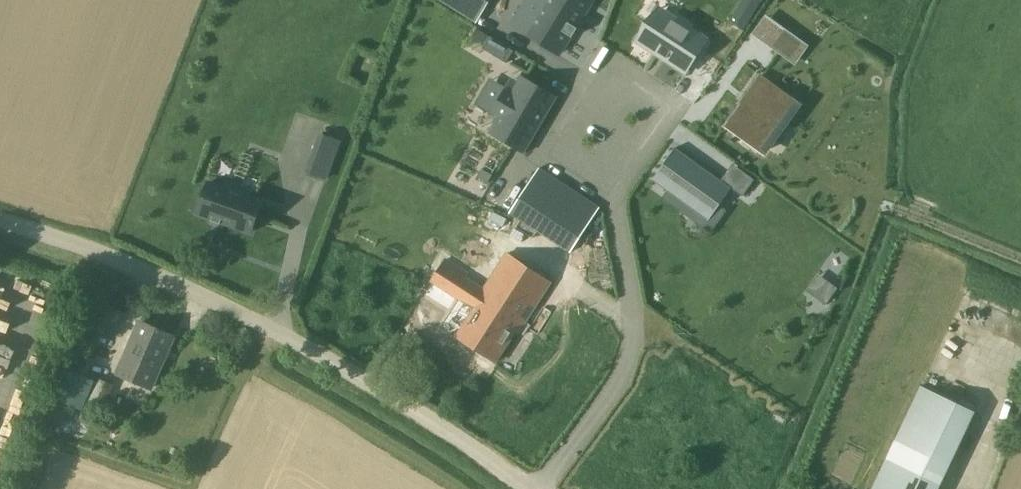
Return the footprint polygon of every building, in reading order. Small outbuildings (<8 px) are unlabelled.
[(446,2),(443,6),(474,25),(490,0),(447,0),(446,2)] [(513,26),(559,54),(578,23),(592,1),(590,0),(546,0),(541,8),(536,16),(524,8),(513,26)] [(729,21),(743,30),(752,15),(738,7),(729,21)] [(659,9),(638,42),(685,73),(707,39),(659,9)] [(774,48),(796,63),(809,45),(787,30),(774,48)] [(506,63),(514,51),(491,37),(483,48),(506,63)] [(491,112),(499,117),(489,133),(524,154),(557,96),(522,76),(513,93),(505,89),(491,112)] [(749,97),(745,102),(742,106),(728,126),(764,152),(798,105),(759,76),(746,94),(749,97)] [(327,135),(310,177),(326,182),(342,140),(327,135)] [(676,148),(652,180),(709,220),(732,188),(676,148)] [(731,164),(722,178),(743,193),(753,179),(731,164)] [(487,183),(492,175),(482,169),(477,177),(487,183)] [(511,212),(571,252),(600,208),(539,169),(511,212)] [(209,183),(198,213),(251,232),(262,202),(209,183)] [(520,261),(523,257),(516,253),(513,257),(507,253),(484,290),(465,277),(467,273),(446,259),(431,282),(474,310),(456,338),(493,362),(512,334),(515,336),(551,282),(520,261)] [(827,282),(815,299),(825,306),(837,289),(827,282)] [(151,389),(174,336),(141,322),(118,374),(151,389)] [(80,392),(88,374),(72,367),(58,400),(83,411),(87,402),(89,396),(80,392)] [(89,396),(87,402),(102,408),(112,385),(97,378),(89,396)] [(976,412),(921,388),(873,488),(939,488),(976,412)]
